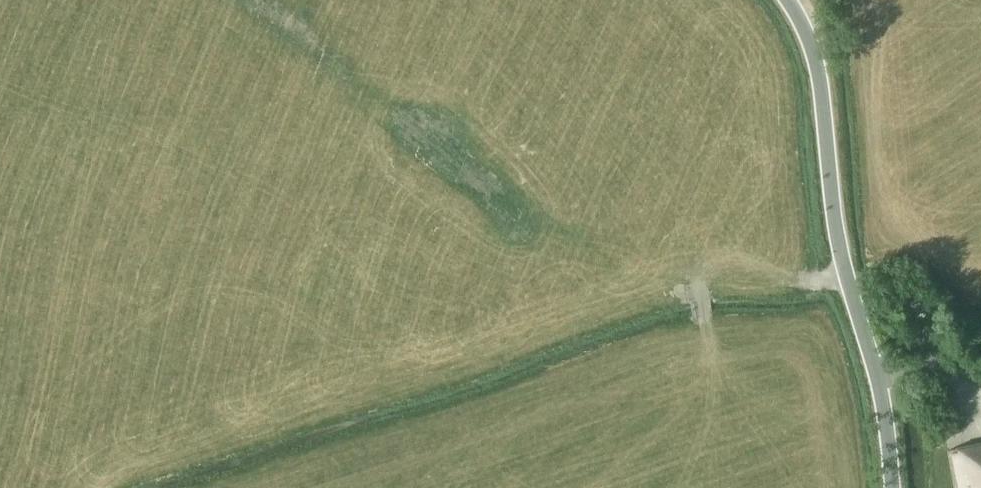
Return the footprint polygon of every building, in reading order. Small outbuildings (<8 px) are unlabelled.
[(949,450),(956,487),(980,487),(980,443),(949,450)]
